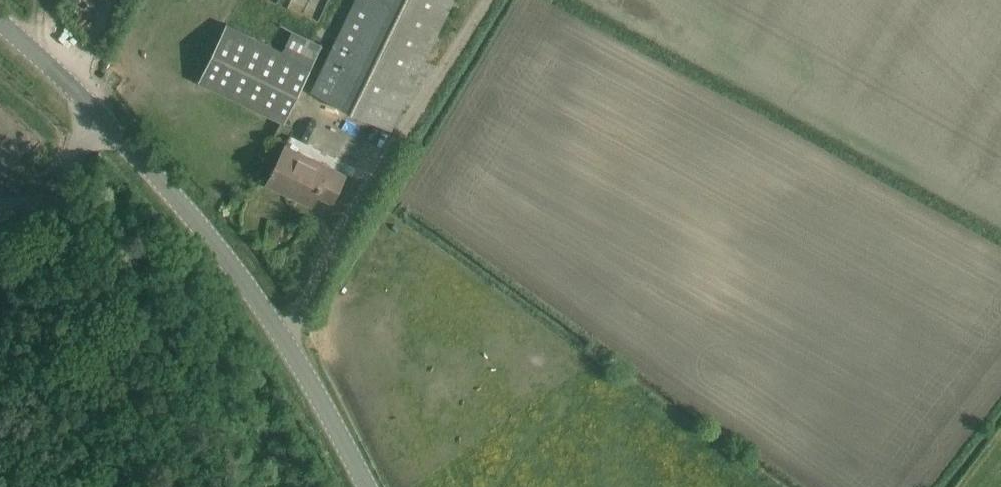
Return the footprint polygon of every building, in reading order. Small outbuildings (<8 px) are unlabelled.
[(392,130),(455,0),(357,0),(312,91),(392,130)] [(285,123),(322,45),(280,25),(271,45),(226,23),(198,81),(285,123)] [(313,165),(283,151),(275,167),(274,166),(271,172),(272,172),(267,183),(311,205),(317,194),(332,202),(346,175),(315,160),(313,165)] [(10,265),(0,256),(0,276),(10,265)]
